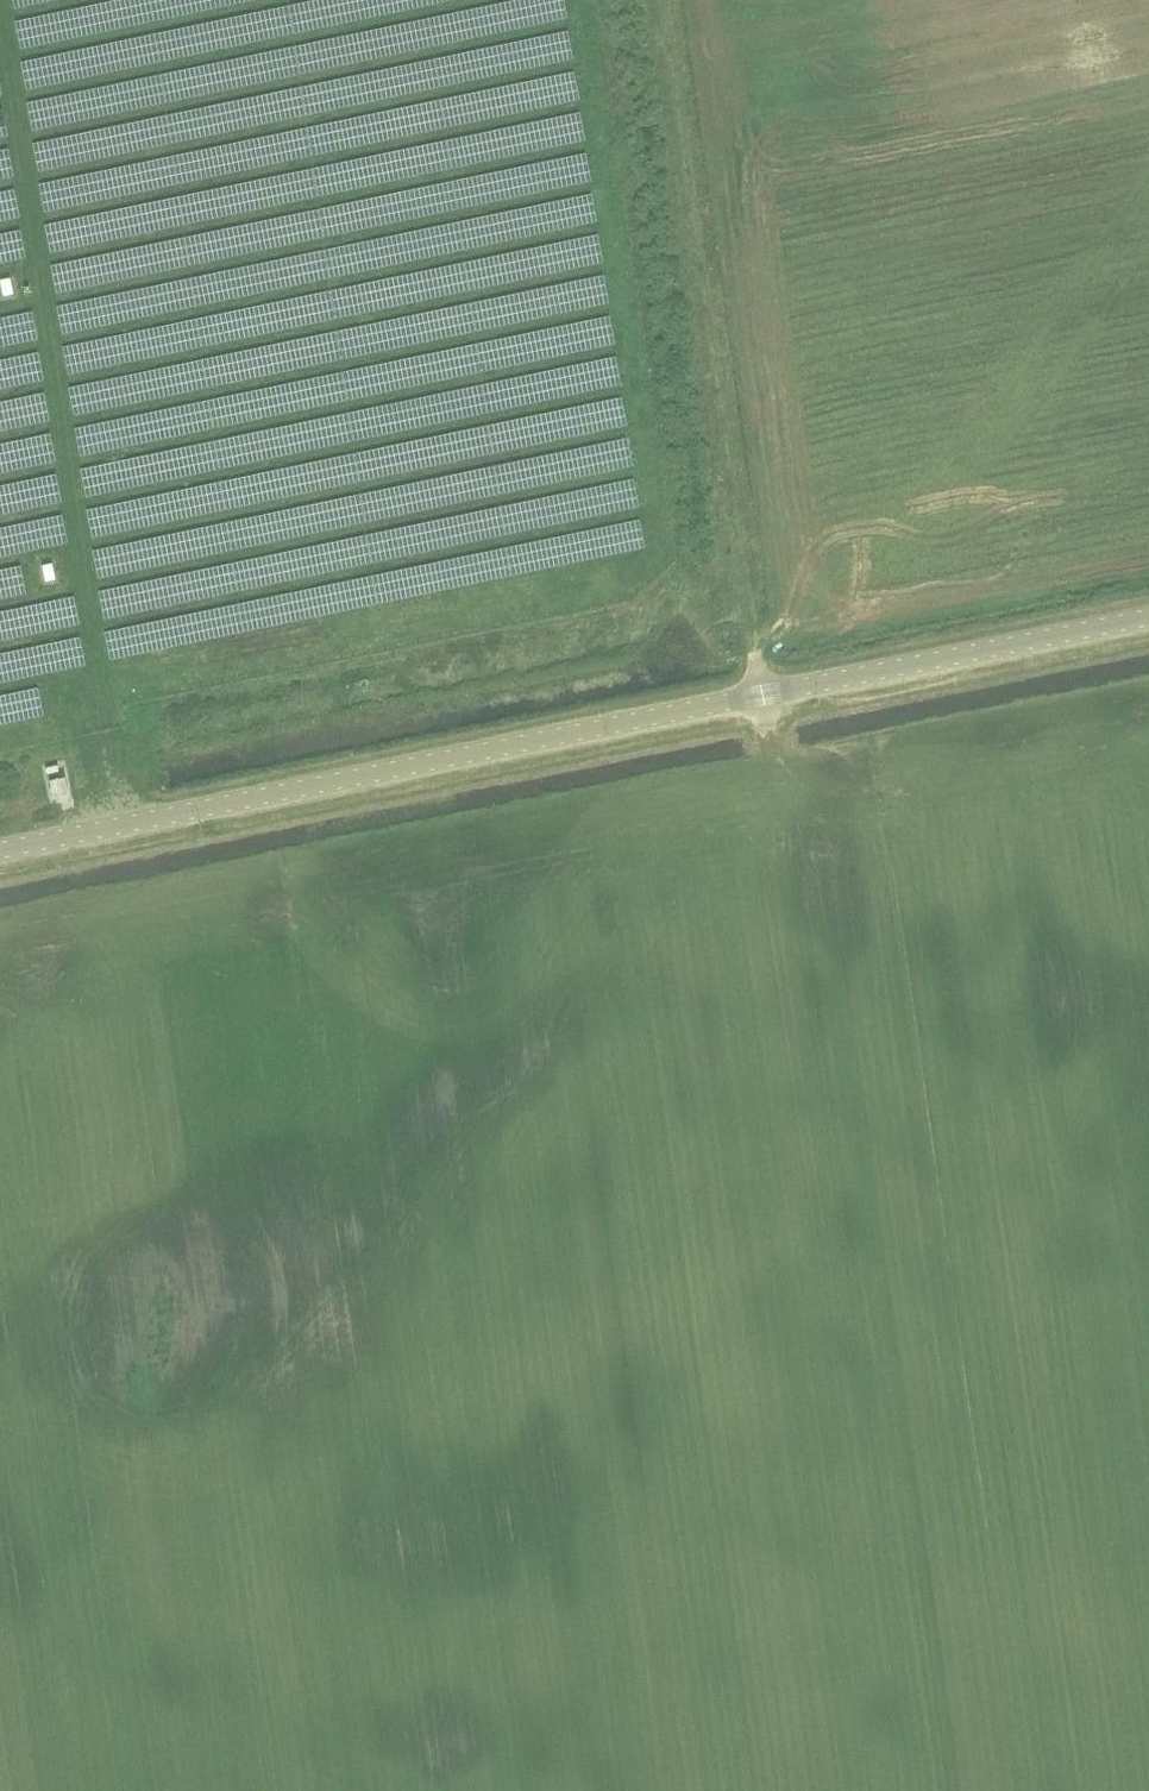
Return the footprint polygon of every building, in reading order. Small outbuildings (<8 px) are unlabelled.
[(65,777),(49,781),(53,799),(69,796),(65,777)]
